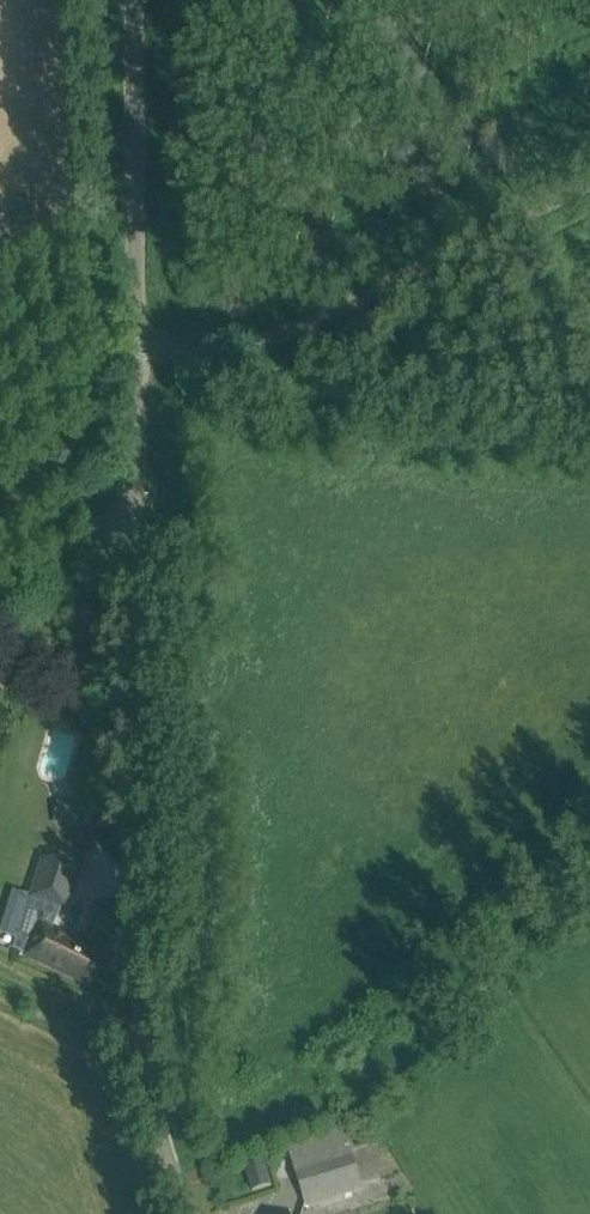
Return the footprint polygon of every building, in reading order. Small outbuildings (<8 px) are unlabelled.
[(83,803),(57,800),(54,825),(79,827),(79,824),(90,826),(92,807),(82,806),(83,803)] [(16,938),(13,948),(91,984),(105,955),(51,929),(62,906),(67,907),(73,890),(79,870),(61,865),(59,864),(44,859),(37,881),(37,882),(33,895),(29,893),(29,894),(15,937),(16,937),(16,938)] [(353,1145),(347,1125),(346,1124),(286,1143),(293,1165),(305,1204),(328,1197),(362,1187),(361,1185),(387,1176),(376,1138),(353,1145)] [(252,1190),(269,1184),(262,1160),(245,1166),(252,1190)]
